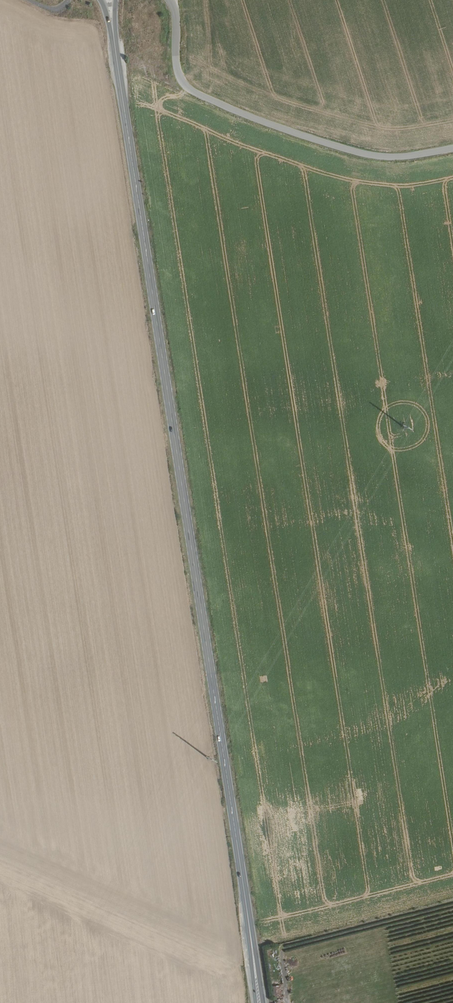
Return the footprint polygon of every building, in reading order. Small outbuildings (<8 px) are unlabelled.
[(279,986),(272,987),(273,997),(281,996),(279,986)]
